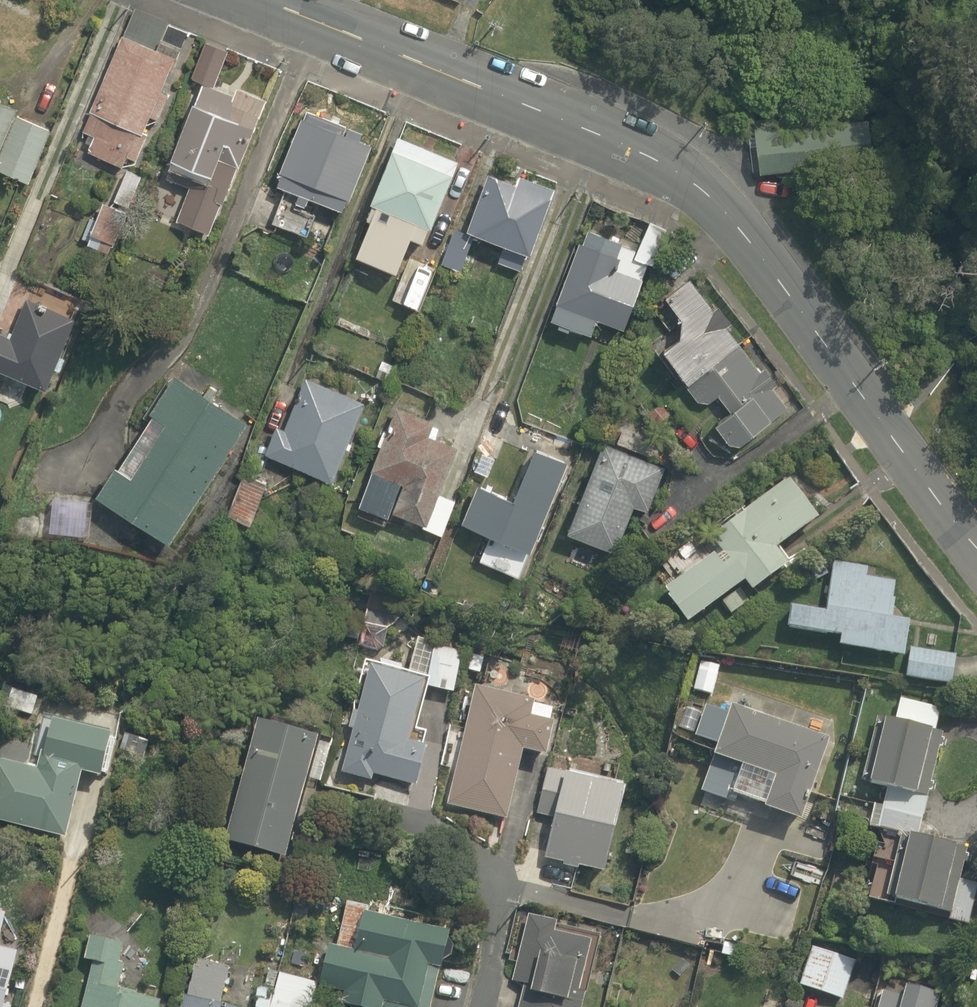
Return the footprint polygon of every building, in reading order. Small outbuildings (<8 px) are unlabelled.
[(83,152),(140,176),(187,65),(127,39),(94,116),(98,118),(83,152)] [(237,52),(213,43),(198,84),(211,89),(178,178),(225,196),(239,157),(254,163),(277,102),(226,83),(237,52)] [(37,191),(62,132),(19,114),(23,105),(0,95),(0,175),(37,191)] [(749,120),(756,175),(869,161),(864,118),(808,125),(807,113),(749,120)] [(335,207),(359,215),(383,146),(308,120),(273,223),(323,241),(335,207)] [(471,165),(403,141),(372,227),(439,251),(471,165)] [(505,250),(499,271),(533,280),(539,259),(547,262),(565,196),(495,177),(477,243),(505,250)] [(235,206),(199,193),(186,227),(222,240),(235,206)] [(136,213),(101,200),(85,242),(120,255),(136,213)] [(664,273),(677,229),(652,221),(644,247),(590,231),(561,327),(603,340),(608,325),(633,332),(652,269),(664,273)] [(450,272),(415,260),(399,305),(434,317),(450,272)] [(708,413),(726,399),(739,417),(724,429),(748,461),(797,423),(769,386),(775,381),(700,283),(675,303),(697,331),(671,351),(698,386),(691,392),(708,413)] [(32,304),(19,336),(0,328),(0,374),(60,398),(88,327),(32,304)] [(181,553),(259,428),(185,382),(107,508),(181,553)] [(376,408),(308,383),(290,431),(282,429),(270,460),(346,488),(376,408)] [(446,447),(451,433),(399,414),(363,508),(437,536),(468,455),(446,447)] [(660,519),(675,467),(608,447),(581,541),(627,554),(639,513),(660,519)] [(490,538),(481,561),(524,578),(532,554),(543,558),(576,471),(535,456),(521,495),(490,483),(472,531),(490,538)] [(765,602),(806,572),(792,553),(827,528),(793,482),(714,540),(724,553),(670,592),(701,635),(758,593),(765,602)] [(800,612),(797,638),(851,644),(850,654),(909,661),(914,618),(897,617),(902,575),(840,568),(835,616),(800,612)] [(958,653),(918,650),(915,678),(955,682),(958,653)] [(422,748),(441,691),(379,670),(344,775),(380,787),(382,779),(425,794),(438,753),(422,748)] [(554,763),(567,723),(484,695),(448,803),(512,824),(534,757),(554,763)] [(836,744),(735,709),(733,714),(711,707),(698,744),(720,752),(705,795),(806,830),(836,744)] [(950,736),(887,717),(868,783),(931,802),(950,736)] [(0,783),(0,821),(68,843),(89,776),(118,786),(131,746),(62,724),(47,770),(8,758),(0,783)] [(294,867),(331,748),(268,728),(231,847),(294,867)] [(566,823),(551,863),(620,888),(655,793),(559,757),(538,813),(566,823)] [(975,928),(976,920),(976,888),(959,883),(967,852),(904,835),(885,904),(975,928)] [(0,914),(0,1006),(22,1006),(34,949),(11,944),(16,917),(0,914)] [(607,947),(567,936),(570,927),(531,916),(512,984),(524,988),(519,1006),(590,1006),(607,947)] [(452,975),(464,977),(472,942),(374,919),(366,953),(408,963),(406,972),(337,955),(326,1000),(349,1006),(444,1006),(452,975)] [(89,1006),(154,1006),(119,998),(132,949),(95,940),(88,966),(98,968),(89,1006)] [(861,960),(815,947),(803,991),(849,1004),(861,960)] [(233,1006),(243,967),(194,956),(182,1006),(237,1006),(233,1006)] [(322,980),(281,975),(279,991),(264,989),(262,1006),(319,1006),(322,980)] [(903,992),(901,1000),(887,996),(885,1006),(945,1006),(947,1002),(903,992)]
